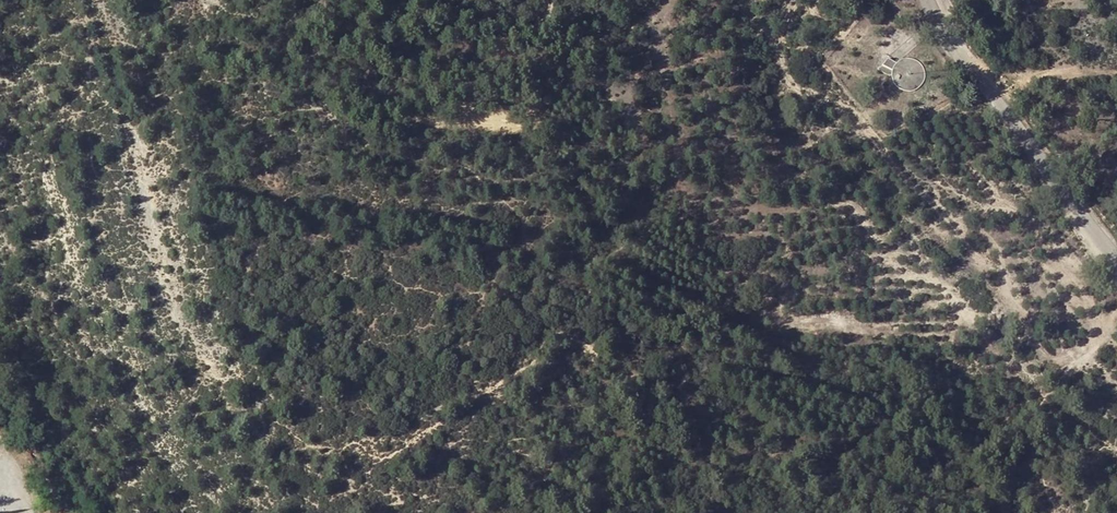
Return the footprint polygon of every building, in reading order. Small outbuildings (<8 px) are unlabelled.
[(880,70),(891,75),(891,78),(893,83),(897,87),(899,89),(907,92),(912,91),(918,89),(922,85),(924,80),(925,73),(925,70),(922,65),(918,61),(913,58),(905,57),(900,59),(896,62),(888,57),(882,64),(878,67),(880,70)]
